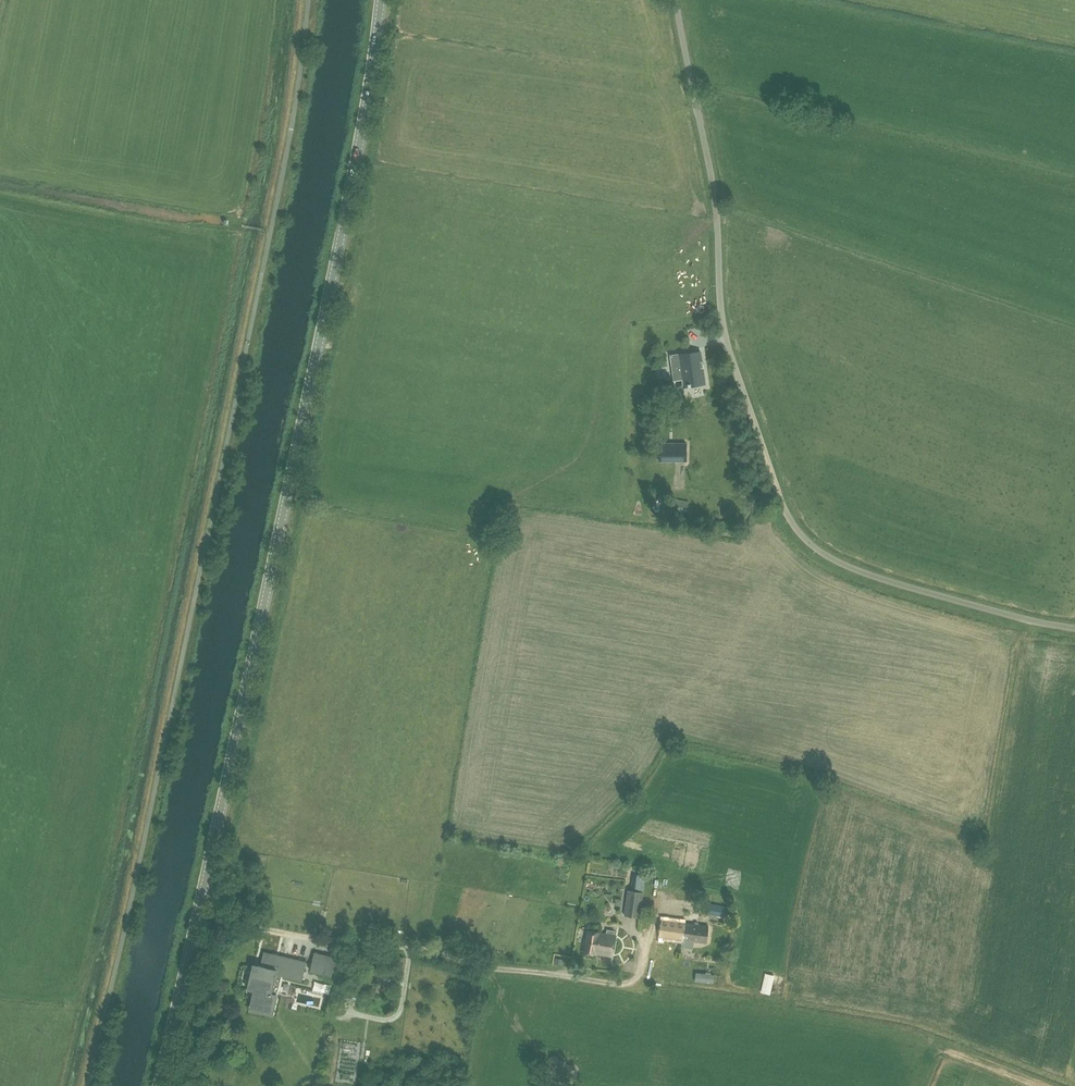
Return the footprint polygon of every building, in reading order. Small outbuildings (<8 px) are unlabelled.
[(684,387),(705,384),(700,351),(679,354),(679,356),(673,357),(675,366),(672,366),(674,380),(683,379),(684,387)] [(659,443),(659,462),(686,462),(687,443),(659,443)] [(688,509),(689,500),(675,498),(673,508),(688,509)] [(640,917),(645,875),(633,874),(631,890),(627,890),(624,915),(640,917)] [(736,910),(730,909),(731,907),(708,903),(706,913),(729,918),(729,917),(734,918),(736,910)] [(658,937),(706,943),(708,925),(660,919),(658,937)] [(613,935),(614,930),(606,929),(606,934),(599,932),(599,931),(587,929),(583,951),(595,953),(612,956),(615,935),(613,935)] [(257,970),(252,969),(247,989),(257,991),(253,1004),(274,1009),(277,995),(271,993),(276,974),(302,980),(306,962),(264,952),(261,966),(258,965),(257,970)] [(314,952),(310,971),(324,974),(322,984),(329,986),(331,976),(332,976),(336,957),(314,952)] [(712,964),(710,981),(717,982),(720,965),(712,964)] [(769,994),(773,974),(765,973),(761,992),(769,994)] [(359,989),(343,985),(340,997),(356,1000),(359,989)]
